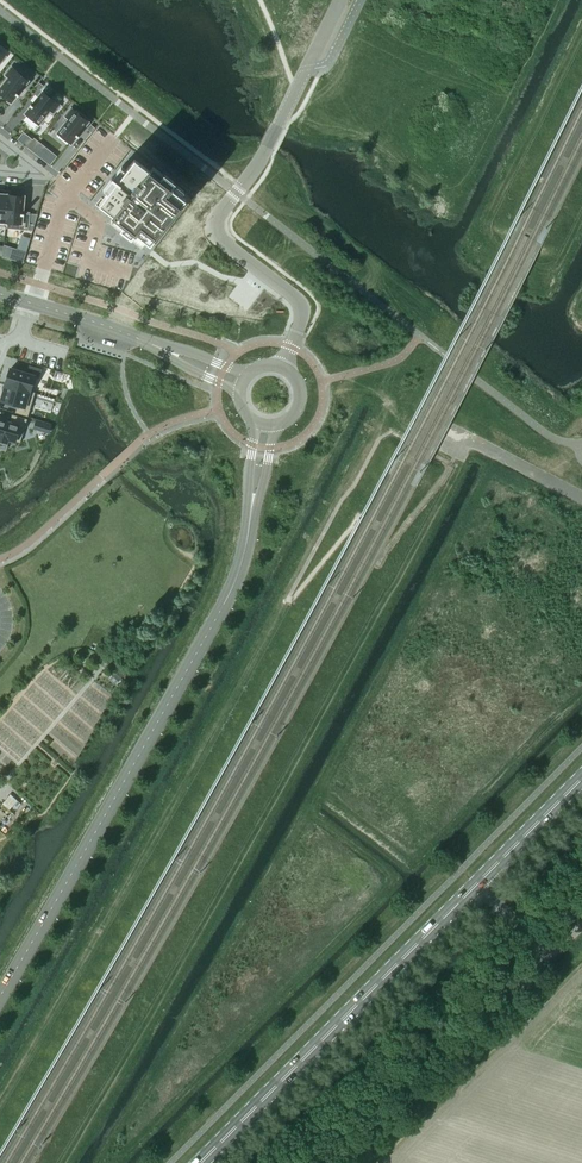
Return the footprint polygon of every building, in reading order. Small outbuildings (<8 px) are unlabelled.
[(0,89),(0,93),(11,102),(17,95),(18,96),(19,95),(18,94),(28,81),(26,79),(27,78),(20,72),(19,74),(11,68),(6,75),(9,77),(0,89)] [(31,107),(26,113),(39,124),(50,110),(53,112),(59,105),(51,99),(53,98),(46,92),(44,94),(42,92),(32,105),(31,104),(30,106),(31,107)] [(69,119),(58,133),(71,143),(77,137),(78,138),(79,136),(78,135),(88,122),(86,121),(87,119),(80,113),(79,115),(71,109),(66,116),(69,119)] [(34,138),(29,145),(33,148),(38,141),(34,138)] [(38,141),(33,148),(37,151),(43,145),(38,141)] [(134,159),(99,204),(124,224),(119,229),(131,238),(135,233),(150,244),(166,224),(170,220),(169,220),(185,199),(171,188),(175,182),(163,173),(159,179),(134,159)] [(5,227),(6,227),(9,195),(10,192),(3,191),(3,196),(0,196),(0,226),(5,227)] [(5,227),(5,228),(28,230),(30,214),(22,213),(24,197),(9,195),(6,227),(5,227)] [(17,249),(14,260),(23,263),(26,252),(17,249)] [(10,369),(6,384),(35,393),(32,392),(37,377),(39,378),(42,369),(29,366),(27,373),(10,369)] [(6,384),(1,400),(17,405),(15,413),(28,417),(35,393),(6,384)] [(7,442),(8,440),(20,443),(27,419),(12,415),(9,423),(0,420),(0,440),(7,442)]
